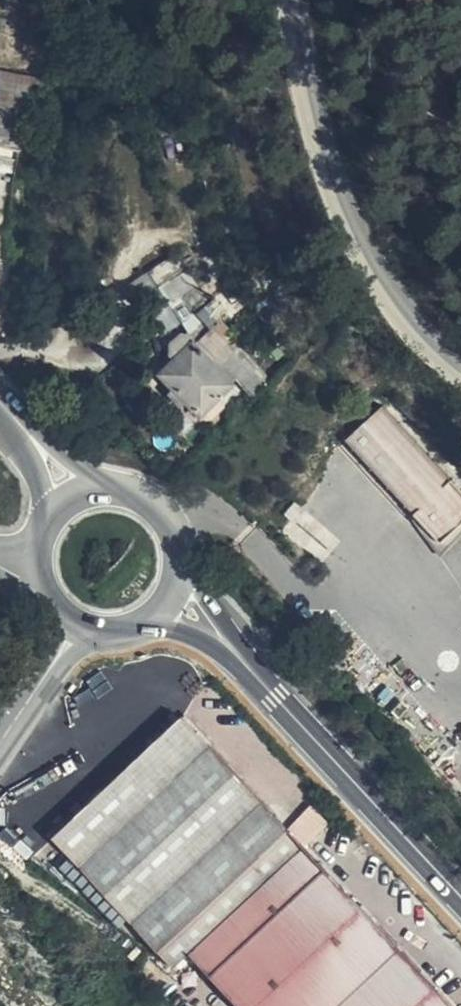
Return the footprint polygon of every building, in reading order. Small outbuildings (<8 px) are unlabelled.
[(43,74),(1,64),(0,68),(0,141),(24,147),(43,74)] [(177,275),(175,274),(164,260),(141,278),(154,293),(177,275)] [(201,307),(190,290),(166,309),(179,323),(192,314),(201,307)] [(201,307),(192,314),(203,326),(216,314),(206,302),(201,307)] [(190,345),(198,354),(214,339),(207,330),(190,345)] [(214,339),(198,354),(190,345),(184,345),(174,354),(174,364),(177,369),(161,383),(172,396),(167,400),(179,414),(184,409),(197,424),(199,422),(202,426),(208,426),(221,415),(221,409),(218,406),(222,402),(232,393),(230,392),(234,388),(217,369),(230,357),(214,339)] [(230,357),(217,369),(234,388),(250,407),(269,391),(236,352),(230,357)] [(419,524),(446,547),(460,531),(460,495),(374,417),(342,454),(419,524)] [(443,558),(460,538),(460,531),(446,547),(419,524),(413,530),(443,558)] [(443,558),(446,561),(460,542),(460,538),(443,558)] [(134,922),(262,802),(184,717),(70,825),(56,837),(81,865),(134,922)] [(94,760),(92,747),(85,749),(87,761),(94,760)] [(313,801),(290,824),(309,842),(331,819),(313,801)] [(176,966),(192,952),(305,847),(262,802),(134,922),(161,952),(176,966)] [(81,865),(56,837),(39,853),(66,881),(81,865)] [(242,1005),(451,1005),(323,866),(305,847),(192,952),(242,1005)] [(158,963),(169,973),(176,966),(161,952),(157,956),(158,963)]
